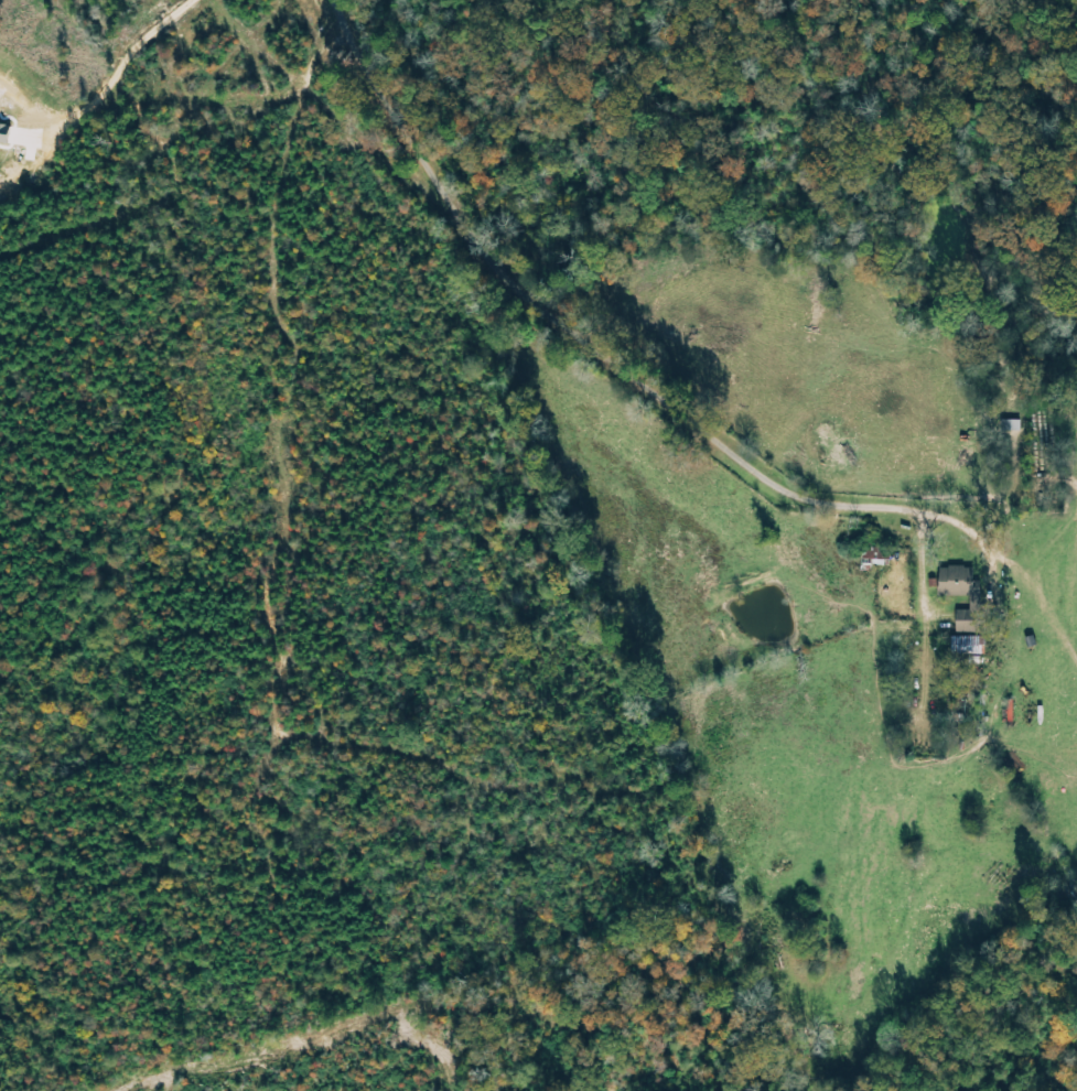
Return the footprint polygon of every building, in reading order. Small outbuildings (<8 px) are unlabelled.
[(16,136),(4,121),(0,124),(0,148),(16,136)] [(943,597),(972,596),(973,611),(959,611),(960,636),(950,636),(950,655),(985,654),(982,583),(977,583),(977,568),(942,569),(943,597)]
